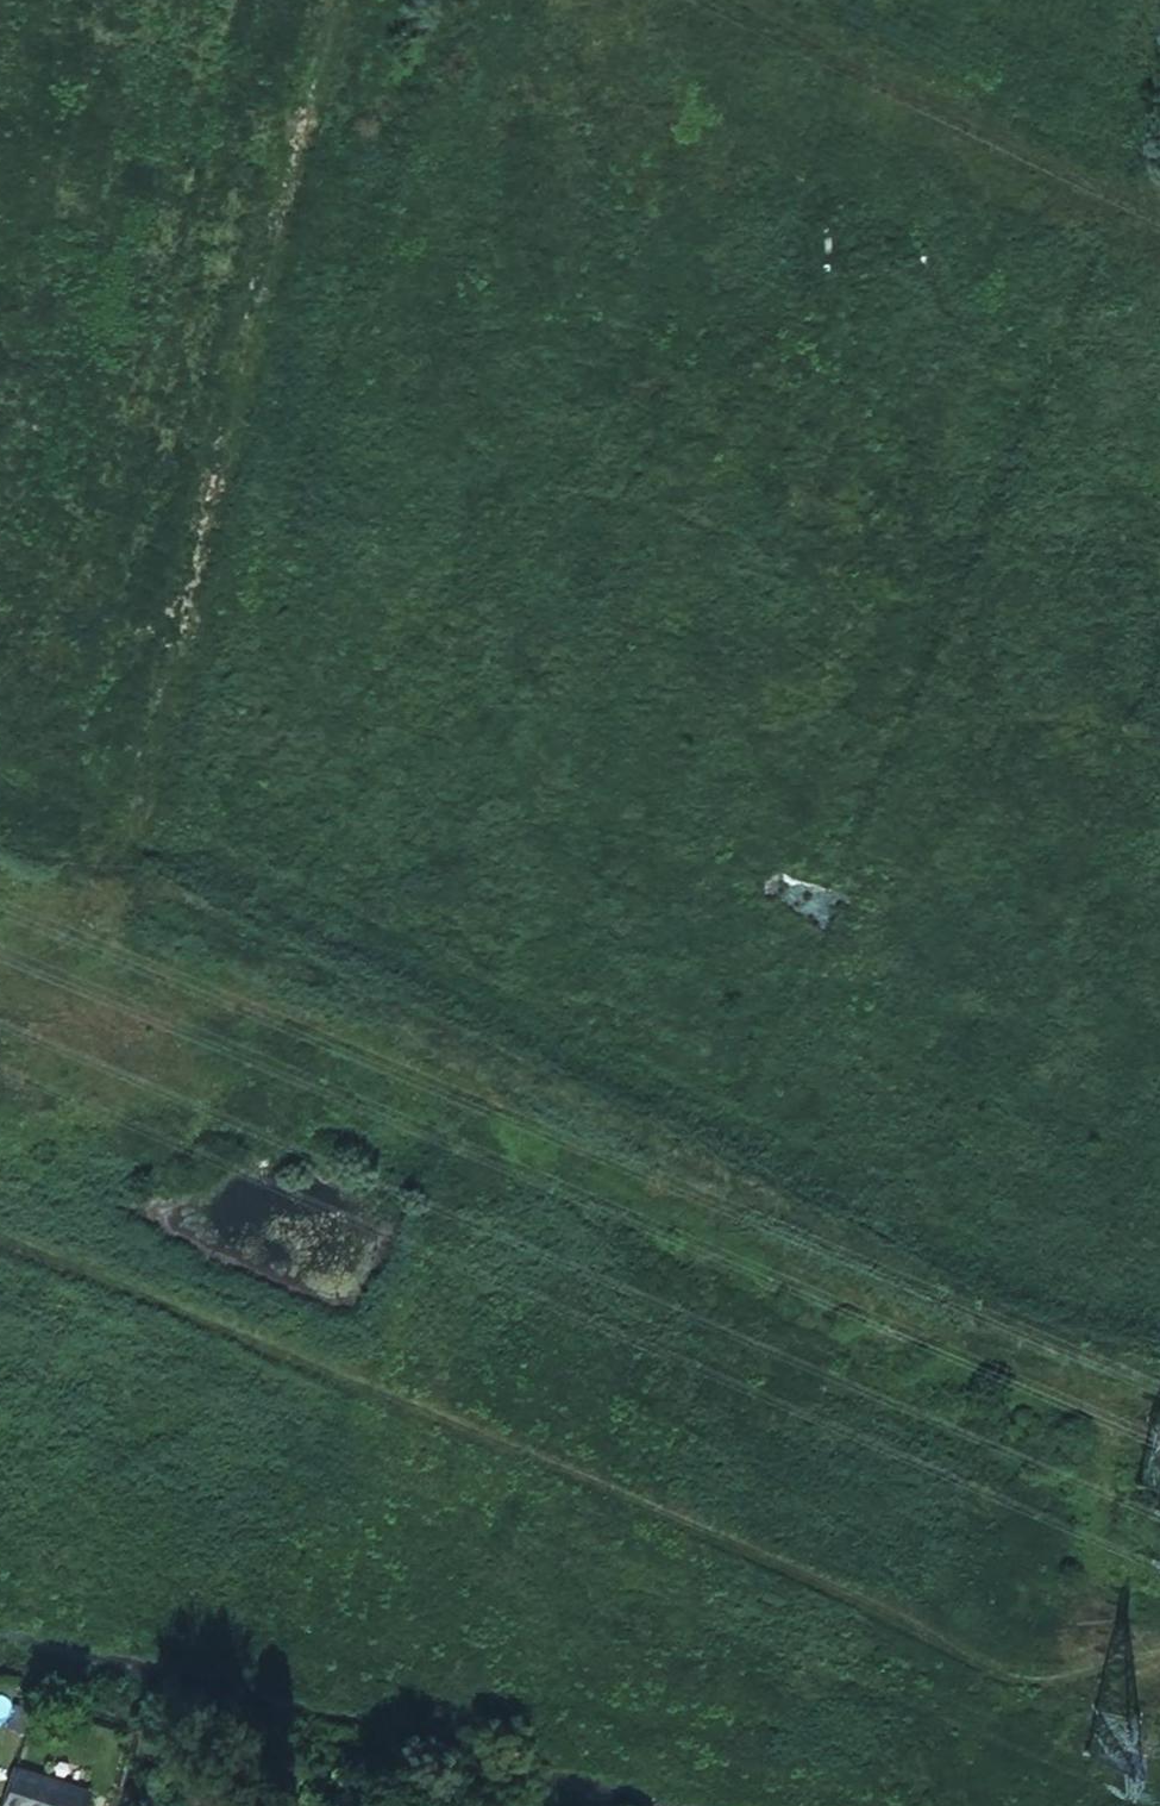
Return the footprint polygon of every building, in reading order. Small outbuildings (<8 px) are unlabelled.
[(4,1700),(0,1712),(0,1723),(9,1727),(17,1705),(4,1700)] [(46,1713),(31,1707),(26,1720),(41,1726),(46,1713)] [(9,1760),(0,1787),(0,1802),(13,1805),(66,1805),(73,1782),(9,1760)] [(73,1782),(66,1805),(76,1805),(83,1785),(73,1782)]
